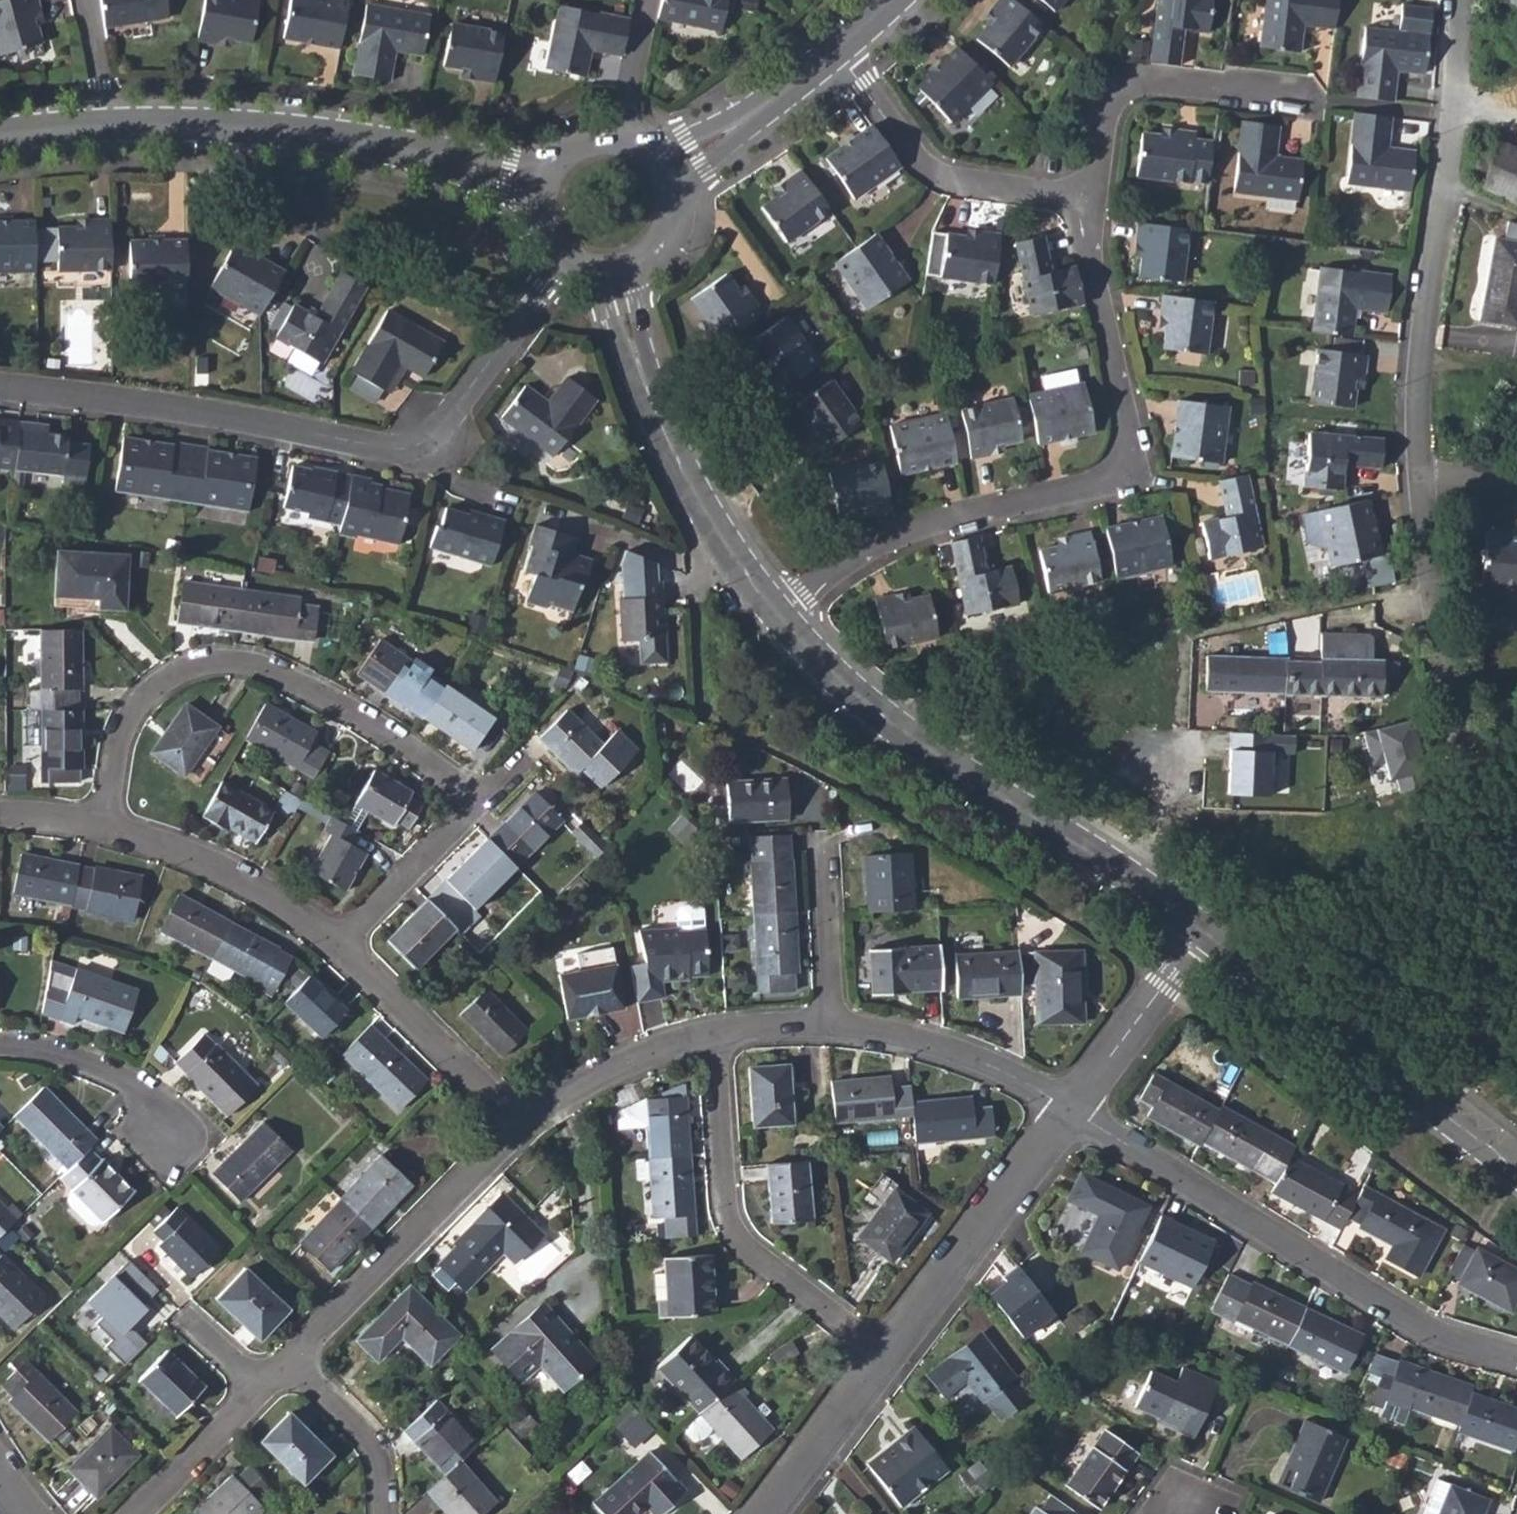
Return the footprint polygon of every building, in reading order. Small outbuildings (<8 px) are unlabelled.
[(39,43),(35,27),(31,13),(38,11),(34,0),(4,0),(0,1),(0,54),(39,43)] [(105,29),(169,19),(166,0),(100,0),(105,29)] [(196,40),(217,44),(219,36),(232,39),(252,42),(259,1),(254,0),(204,0),(196,40)] [(283,39),(339,49),(349,0),(290,0),(283,39)] [(657,19),(721,32),(727,0),(661,0),(657,19)] [(1009,67),(1043,26),(1012,0),(1000,0),(992,9),(997,14),(988,25),(976,40),(1009,67)] [(1054,11),(1064,0),(1041,0),(1054,11)] [(1152,63),(1180,66),(1184,30),(1209,33),(1213,0),(1159,0),(1152,63)] [(1261,48),(1300,52),(1304,24),(1335,28),(1339,0),(1267,0),(1261,48)] [(1365,26),(1356,97),(1394,102),(1397,71),(1425,75),(1432,7),(1402,3),(1399,30),(1365,26)] [(366,4),(353,75),(391,81),(395,51),(423,57),(430,16),(366,4)] [(558,6),(545,69),(587,77),(592,49),(621,55),(628,20),(558,6)] [(983,20),(988,25),(997,14),(992,9),(983,20)] [(31,13),(35,27),(42,26),(38,11),(31,13)] [(450,24),(443,66),(462,70),(476,72),(475,79),(494,83),(503,34),(450,24)] [(217,44),(230,47),(232,39),(219,36),(217,44)] [(916,87),(952,122),(992,82),(957,47),(916,87)] [(461,77),(475,79),(476,72),(462,70),(461,77)] [(961,133),(977,115),(969,108),(953,125),(961,133)] [(1355,112),(1347,182),(1412,190),(1416,150),(1389,147),(1392,117),(1355,112)] [(1243,121),(1233,192),(1298,200),(1303,161),(1275,157),(1279,125),(1243,121)] [(872,125),(825,158),(854,199),(901,165),(872,125)] [(1161,137),(1175,138),(1176,131),(1162,129),(1161,137)] [(1142,134),(1136,177),(1190,184),(1190,183),(1209,185),(1213,143),(1195,141),(1196,134),(1176,131),(1175,138),(1161,137),(1142,134)] [(1486,171),(1481,187),(1516,204),(1516,148),(1496,139),(1491,156),(1479,153),(1475,167),(1486,171)] [(762,207),(787,242),(830,211),(802,170),(785,181),(790,187),(779,195),(762,207)] [(774,189),(779,195),(790,187),(785,181),(774,189)] [(58,226),(58,269),(112,268),(111,218),(91,218),(91,225),(78,226),(58,226)] [(36,270),(35,219),(0,220),(0,270),(36,270)] [(1143,256),(1141,276),(1183,281),(1190,229),(1140,222),(1138,241),(1145,242),(1143,256)] [(1516,327),(1516,229),(1507,226),(1504,240),(1495,238),(1480,320),(1516,327)] [(966,237),(979,239),(981,232),(967,230),(966,237)] [(993,284),(1000,235),(981,232),(979,239),(966,237),(931,232),(925,275),(940,277),(993,284)] [(867,309),(908,280),(875,233),(834,263),(867,309)] [(1014,242),(1031,315),(1083,303),(1074,267),(1050,272),(1041,236),(1014,242)] [(129,240),(130,290),(188,289),(187,239),(129,240)] [(1136,255),(1143,256),(1145,242),(1138,241),(1136,255)] [(235,242),(210,286),(260,315),(285,271),(235,242)] [(1321,265),(1313,330),(1352,335),(1356,307),(1387,310),(1392,274),(1321,265)] [(322,364),(367,286),(343,272),(316,316),(295,304),(275,337),(322,364)] [(691,299),(721,343),(763,314),(751,297),(745,302),(737,290),(726,274),(691,299)] [(737,290),(745,302),(751,297),(743,286),(737,290)] [(1168,329),(1165,349),(1207,354),(1214,301),(1165,294),(1162,314),(1170,315),(1168,329)] [(383,390),(399,363),(424,377),(443,343),(387,310),(352,373),(383,390)] [(1161,328),(1168,329),(1170,315),(1162,314),(1161,328)] [(818,363),(785,317),(744,345),(778,392),(818,363)] [(1317,348),(1310,401),(1353,406),(1357,373),(1364,374),(1367,354),(1317,348)] [(1355,387),(1362,387),(1364,374),(1357,373),(1355,387)] [(553,457),(596,400),(565,377),(547,402),(525,385),(501,418),(553,457)] [(809,437),(821,453),(861,423),(830,379),(795,405),(807,421),(815,432),(809,437)] [(1083,383),(1027,395),(1038,444),(1094,432),(1083,383)] [(960,410),(971,459),(990,455),(989,448),(1002,444),(1021,440),(1012,398),(960,410)] [(1178,400),(1171,457),(1221,463),(1228,406),(1178,400)] [(945,413),(889,425),(900,474),(956,462),(945,413)] [(0,421),(0,470),(14,471),(19,423),(0,421)] [(801,425),(809,437),(815,432),(807,421),(801,425)] [(1354,422),(1352,436),(1378,438),(1380,425),(1354,422)] [(69,444),(70,437),(35,432),(36,425),(19,423),(14,471),(62,477),(62,485),(84,487),(90,447),(69,444)] [(1310,432),(1304,485),(1342,489),(1344,463),(1381,467),(1384,439),(1378,438),(1352,436),(1310,432)] [(113,488),(182,501),(190,444),(171,440),(170,445),(121,436),(113,488)] [(182,501),(247,512),(255,458),(209,450),(209,447),(190,444),(182,501)] [(989,448),(990,455),(1004,452),(1002,444),(989,448)] [(829,473),(838,514),(857,511),(870,508),(872,515),(892,510),(881,461),(829,473)] [(306,514),(339,522),(350,471),(321,465),(320,469),(299,464),(290,505),(307,510),(306,514)] [(373,533),(398,539),(409,490),(381,483),(379,488),(368,485),(370,476),(350,471),(339,522),(338,529),(355,534),(357,526),(370,529),(373,533)] [(1202,522),(1210,559),(1262,548),(1247,474),(1220,480),(1227,517),(1202,522)] [(1367,500),(1304,513),(1306,541),(1327,548),(1331,567),(1362,559),(1368,584),(1394,579),(1388,554),(1380,556),(1367,500)] [(431,549),(491,568),(505,522),(487,516),(486,520),(446,508),(440,528),(437,528),(431,549)] [(857,511),(859,518),(872,515),(870,508),(857,511)] [(1172,565),(1162,516),(1106,528),(1117,577),(1172,565)] [(593,562),(577,557),(566,554),(571,537),(537,526),(530,546),(535,547),(526,574),(535,577),(527,603),(548,609),(553,607),(574,614),(581,588),(587,584),(593,562)] [(1040,550),(1049,592),(1101,580),(1091,531),(1072,535),(1073,543),(1060,545),(1040,550)] [(1506,546),(1507,539),(1507,533),(1485,532),(1482,559),(1481,559),(1479,576),(1481,576),(1480,586),(1491,588),(1490,603),(1497,611),(1513,613),(1516,610),(1516,547),(1506,546)] [(952,541),(967,614),(1019,603),(1011,566),(986,571),(979,535),(952,541)] [(1058,538),(1060,545),(1073,543),(1072,535),(1058,538)] [(582,541),(571,537),(566,554),(577,557),(582,541)] [(1507,539),(1506,546),(1516,547),(1516,540),(1507,539)] [(98,611),(126,612),(126,608),(129,558),(55,553),(54,598),(99,600),(98,611)] [(878,610),(885,647),(938,636),(923,563),(895,568),(903,605),(878,610)] [(622,600),(624,642),(640,642),(641,664),(666,663),(664,637),(663,610),(660,610),(659,600),(663,599),(662,583),(624,586),(624,600),(622,600)] [(178,623),(235,630),(241,592),(183,584),(178,623)] [(235,630),(312,642),(317,609),(298,606),(299,600),(241,592),(235,630)] [(41,709),(76,710),(76,691),(80,691),(81,632),(41,631),(41,709)] [(1206,691),(1382,698),(1382,674),(1396,674),(1397,661),(1371,660),(1372,639),(1368,635),(1321,633),(1320,659),(1320,662),(1288,661),(1288,658),(1207,656),(1206,691)] [(357,674),(421,718),(443,687),(379,643),(357,674)] [(421,718),(471,752),(493,720),(443,687),(421,718)] [(152,753),(184,776),(219,728),(186,704),(152,753)] [(244,740),(314,779),(328,754),(312,745),(317,735),(264,705),(244,740)] [(41,783),(75,784),(76,770),(79,770),(80,710),(76,710),(41,709),(41,783)] [(588,776),(600,788),(635,752),(615,732),(601,746),(565,712),(538,739),(575,774),(583,768),(590,774),(588,776)] [(1409,721),(1359,735),(1368,768),(1386,763),(1390,779),(1423,770),(1409,721)] [(1298,735),(1228,733),(1226,794),(1272,795),(1273,755),(1297,756),(1298,735)] [(396,822),(408,829),(421,806),(409,798),(411,794),(373,773),(355,804),(355,805),(368,811),(394,826),(396,822)] [(725,784),(728,823),(787,820),(785,780),(725,784)] [(219,824),(255,844),(272,812),(220,783),(201,818),(217,827),(219,824)] [(277,814),(289,822),(302,801),(283,790),(274,806),(279,809),(277,814)] [(487,839),(515,868),(561,822),(533,794),(487,839)] [(368,811),(355,805),(344,825),(355,831),(356,832),(368,811)] [(329,835),(308,872),(342,892),(364,855),(347,845),(355,831),(344,825),(329,816),(322,830),(329,835)] [(793,914),(790,859),(789,835),(747,837),(749,861),(753,917),(793,914)] [(445,881),(473,909),(515,868),(487,839),(445,881)] [(862,856),(866,912),(913,909),(909,852),(862,856)] [(12,895),(71,906),(79,867),(20,855),(12,895)] [(70,909),(133,921),(141,879),(79,867),(71,906),(70,909)] [(158,930),(210,957),(229,923),(177,895),(158,930)] [(386,941),(414,970),(455,929),(428,902),(414,916),(413,914),(386,941)] [(629,966),(636,1003),(663,998),(660,982),(675,981),(675,978),(706,975),(702,928),(700,928),(699,908),(695,904),(676,906),(672,910),(674,927),(637,931),(644,963),(629,966)] [(753,917),(758,993),(794,991),(794,975),(796,976),(793,914),(753,917)] [(256,988),(272,996),(292,958),(277,951),(277,948),(229,923),(210,957),(259,983),(256,988)] [(869,950),(870,996),(907,994),(907,991),(941,989),(938,946),(869,950)] [(577,970),(557,974),(565,1019),(622,1009),(610,947),(574,954),(577,970)] [(1037,986),(1038,1024),(1078,1024),(1078,989),(1081,989),(1080,951),(1036,953),(1017,953),(1019,987),(1037,986)] [(954,955),(956,998),(1019,995),(1019,987),(1017,953),(1017,952),(954,955)] [(83,954),(79,966),(111,975),(114,963),(83,954)] [(137,991),(75,969),(50,961),(40,1012),(57,1019),(74,1026),(77,1017),(123,1033),(137,991)] [(282,1004),(320,1039),(346,1013),(308,976),(282,1004)] [(458,1015),(500,1058),(525,1034),(483,991),(458,1015)] [(341,1056),(399,1111),(426,1082),(369,1027),(341,1056)] [(184,1074),(226,1117),(256,1087),(214,1044),(213,1045),(203,1034),(174,1063),(185,1073),(184,1074)] [(748,1068),(753,1126),(791,1124),(787,1065),(748,1068)] [(1145,1116),(1197,1145),(1199,1141),(1216,1111),(1153,1076),(1140,1099),(1151,1105),(1145,1116)] [(833,1122),(912,1114),(912,1102),(910,1087),(890,1089),(889,1077),(829,1083),(833,1122)] [(13,1117),(66,1171),(88,1149),(96,1140),(43,1087),(13,1117)] [(912,1114),(915,1141),(992,1135),(990,1107),(971,1108),(970,1097),(912,1102),(912,1114)] [(646,1126),(649,1160),(688,1157),(684,1098),(644,1100),(616,1113),(617,1128),(646,1126)] [(1199,1141),(1275,1184),(1290,1157),(1295,1148),(1219,1107),(1216,1111),(1199,1141)] [(211,1175),(239,1203),(290,1151),(262,1123),(211,1175)] [(98,1161),(88,1149),(66,1171),(59,1177),(71,1188),(69,1189),(84,1205),(101,1222),(132,1193),(100,1159),(98,1161)] [(665,1218),(666,1238),(694,1236),(688,1157),(649,1160),(652,1218),(665,1218)] [(1270,1193),(1338,1230),(1339,1227),(1346,1216),(1358,1193),(1290,1157),(1275,1184),(1270,1193)] [(339,1201),(367,1229),(409,1184),(381,1158),(339,1201)] [(766,1163),(771,1224),(810,1221),(805,1161),(766,1163)] [(1082,1254),(1116,1271),(1143,1218),(1125,1208),(1128,1201),(1081,1178),(1069,1202),(1100,1217),(1082,1254)] [(1358,1193),(1346,1216),(1360,1223),(1358,1226),(1383,1239),(1385,1236),(1396,1242),(1387,1261),(1415,1278),(1440,1232),(1361,1188),(1358,1193)] [(857,1237),(889,1261),(924,1213),(893,1189),(857,1237)] [(438,1265),(463,1291),(510,1245),(521,1256),(540,1236),(502,1197),(486,1213),(488,1216),(479,1225),(477,1223),(454,1245),(457,1247),(438,1265)] [(297,1243),(327,1271),(367,1229),(339,1201),(338,1200),(297,1243)] [(8,1228),(16,1219),(0,1202),(0,1236),(8,1228)] [(75,1215),(95,1236),(105,1226),(101,1222),(84,1205),(75,1215)] [(156,1246),(190,1280),(218,1251),(174,1208),(151,1231),(161,1241),(156,1246)] [(1354,1235),(1358,1226),(1360,1223),(1346,1216),(1339,1227),(1354,1235)] [(1139,1263),(1194,1290),(1216,1245),(1161,1219),(1139,1263)] [(1462,1247),(1447,1275),(1461,1283),(1476,1255),(1462,1247)] [(1511,1313),(1516,1302),(1516,1271),(1478,1251),(1476,1255),(1461,1283),(1511,1313)] [(13,1327),(43,1298),(0,1255),(0,1315),(13,1327)] [(658,1301),(658,1319),(712,1316),(709,1256),(665,1258),(667,1301),(658,1301)] [(992,1301),(1023,1340),(1054,1314),(1016,1268),(1003,1280),(1008,1287),(992,1301)] [(215,1301),(259,1341),(288,1310),(243,1269),(215,1301)] [(1231,1332),(1247,1340),(1252,1330),(1287,1347),(1305,1311),(1251,1285),(1250,1288),(1228,1277),(1210,1313),(1234,1325),(1231,1332)] [(107,1350),(113,1356),(132,1336),(122,1325),(131,1315),(99,1285),(71,1314),(87,1330),(107,1350)] [(400,1336),(429,1364),(455,1336),(415,1295),(400,1311),(393,1303),(356,1340),(376,1361),(400,1336)] [(537,1366),(561,1392),(593,1362),(566,1332),(563,1335),(554,1324),(556,1321),(540,1304),(489,1350),(519,1384),(537,1366)] [(1287,1348),(1345,1376),(1363,1339),(1305,1311),(1287,1347),(1287,1348)] [(656,1368),(697,1414),(734,1381),(721,1366),(716,1370),(688,1339),(656,1368)] [(985,1401),(1000,1420),(1028,1400),(1013,1380),(1015,1378),(984,1339),(966,1353),(963,1349),(927,1378),(943,1398),(966,1381),(983,1403),(985,1401)] [(137,1380),(175,1417),(203,1388),(165,1351),(137,1380)] [(1392,1383),(1399,1363),(1376,1354),(1367,1374),(1392,1383)] [(49,1442),(77,1415),(24,1360),(0,1385),(11,1396),(7,1401),(49,1442)] [(1387,1400),(1420,1412),(1459,1426),(1470,1395),(1472,1389),(1399,1363),(1392,1383),(1380,1379),(1369,1404),(1383,1409),(1387,1400)] [(1166,1428),(1194,1440),(1218,1385),(1183,1370),(1176,1385),(1149,1373),(1134,1409),(1161,1420),(1162,1416),(1170,1420),(1166,1428)] [(697,1414),(739,1461),(772,1432),(742,1398),(746,1395),(734,1381),(697,1414)] [(1514,1453),(1516,1445),(1516,1411),(1470,1395),(1459,1426),(1457,1432),(1514,1453)] [(402,1431),(443,1474),(458,1461),(476,1445),(434,1400),(402,1431)] [(1417,1421),(1420,1412),(1387,1400),(1383,1409),(1380,1418),(1404,1427),(1407,1418),(1417,1421)] [(618,1420),(633,1443),(653,1431),(638,1408),(618,1420)] [(260,1443),(303,1485),(329,1457),(308,1437),(310,1435),(287,1414),(260,1443)] [(1279,1487),(1317,1504),(1345,1439),(1304,1422),(1290,1452),(1293,1454),(1279,1487)] [(67,1470),(96,1498),(138,1456),(109,1428),(67,1470)] [(866,1466),(900,1508),(948,1471),(914,1428),(866,1466)] [(1065,1486),(1098,1510),(1137,1454),(1104,1431),(1065,1486)] [(601,1513),(638,1513),(645,1507),(651,1513),(662,1513),(685,1492),(649,1452),(592,1504),(601,1513)] [(445,1513),(482,1513),(495,1502),(458,1461),(443,1474),(424,1491),(445,1513)] [(194,1513),(257,1513),(262,1509),(255,1501),(269,1488),(248,1465),(234,1478),(231,1475),(192,1511),(194,1513)] [(1450,1486),(1436,1482),(1431,1496),(1433,1497),(1428,1510),(1426,1510),(1424,1513),(1439,1513),(1450,1486)] [(1488,1502),(1450,1486),(1439,1513),(1484,1513),(1488,1502)] [(1050,1495),(1040,1510),(1036,1507),(1031,1513),(1077,1513),(1050,1495)]
